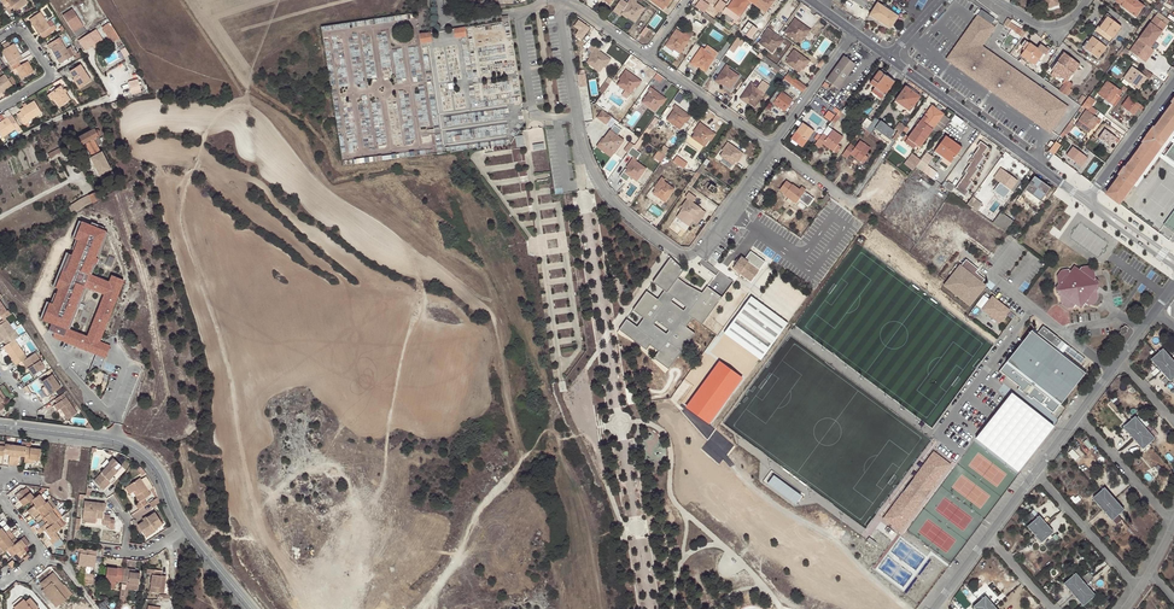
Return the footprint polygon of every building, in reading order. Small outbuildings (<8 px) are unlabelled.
[(6,9),(9,6),(14,12),(14,13),(28,2),(26,0),(10,0),(9,1),(8,0),(2,0),(0,1),(6,9)] [(625,7),(626,9),(623,13),(628,16),(635,21),(644,9),(633,1),(634,0),(630,0),(625,7)] [(670,0),(650,0),(663,9),(666,5),(670,0)] [(696,5),(706,12),(711,5),(705,0),(700,0),(696,5)] [(715,8),(722,12),(728,3),(723,0),(720,0),(715,8)] [(724,13),(736,22),(737,21),(740,17),(743,19),(754,4),(754,5),(758,0),(733,0),(724,13)] [(754,5),(766,14),(774,2),(771,0),(758,0),(754,5)] [(853,1),(864,8),(869,0),(854,0),(853,1)] [(1045,3),(1047,8),(1059,4),(1058,0),(1044,0),(1045,3)] [(1136,0),(1119,0),(1117,3),(1123,8),(1132,14),(1140,3),(1136,0)] [(891,29),(899,16),(878,2),(870,15),(891,29)] [(1132,14),(1136,17),(1144,6),(1140,3),(1132,14)] [(9,6),(6,9),(5,9),(9,15),(14,12),(9,6)] [(1132,14),(1123,8),(1122,9),(1134,19),(1136,17),(1132,14)] [(73,32),(82,26),(72,9),(62,16),(73,32)] [(1049,128),(1065,105),(981,46),(995,28),(991,25),(995,19),(981,10),(964,34),(966,36),(949,59),(1049,128)] [(48,34),(56,29),(54,25),(50,27),(40,12),(29,19),(39,34),(42,32),(46,30),(48,34)] [(717,21),(716,20),(715,19),(716,18),(713,15),(712,17),(704,12),(701,16),(714,25),(717,21)] [(1106,15),(1094,31),(1096,32),(1104,22),(1106,23),(1109,18),(1106,15)] [(1104,22),(1096,32),(1110,43),(1121,26),(1109,18),(1106,23),(1104,22)] [(579,19),(575,26),(580,29),(576,35),(584,40),(592,26),(579,19)] [(798,23),(799,21),(795,19),(789,27),(790,29),(787,33),(799,42),(804,35),(808,30),(798,23)] [(811,30),(799,21),(798,23),(808,30),(804,35),(806,36),(811,30)] [(751,38),(758,28),(749,22),(742,32),(751,38)] [(119,38),(110,23),(102,28),(111,43),(119,38)] [(1018,27),(1010,23),(1007,27),(1011,29),(1015,32),(1018,27)] [(1150,48),(1161,31),(1150,23),(1138,39),(1150,48)] [(85,30),(82,26),(73,32),(75,37),(85,30)] [(465,27),(454,29),(455,38),(467,36),(465,27)] [(677,29),(670,39),(672,41),(669,45),(673,49),(680,53),(689,41),(678,33),(679,31),(677,29)] [(770,33),(772,32),(768,29),(761,38),(763,39),(760,43),(772,52),(777,46),(781,41),(770,33)] [(92,45),(101,39),(95,30),(78,41),(84,50),(92,45)] [(1096,32),(1094,31),(1082,47),(1086,50),(1090,44),(1088,43),(1096,32)] [(784,40),(772,32),(770,33),(781,41),(777,46),(779,47),(784,40)] [(1110,43),(1096,32),(1088,43),(1090,44),(1086,50),(1098,59),(1110,43)] [(430,33),(420,34),(421,43),(432,41),(430,33)] [(822,33),(811,48),(820,56),(832,41),(822,33)] [(1050,133),(1068,108),(1065,105),(1049,128),(949,59),(966,36),(964,34),(947,60),(1050,133)] [(66,49),(61,41),(59,43),(56,39),(46,45),(48,49),(50,48),(60,64),(71,57),(66,49)] [(104,43),(101,39),(92,45),(95,49),(104,43)] [(672,41),(670,39),(665,45),(672,50),(673,49),(669,45),(672,41)] [(1024,50),(1029,43),(1025,40),(1020,47),(1024,50)] [(807,52),(811,46),(806,42),(801,48),(807,52)] [(1037,49),(1029,43),(1024,50),(1021,55),(1033,64),(1038,58),(1039,59),(1044,54),(1046,56),(1049,51),(1046,49),(1040,44),(1037,49)] [(19,62),(22,60),(13,44),(10,46),(4,49),(1,51),(10,67),(19,62)] [(70,47),(66,49),(71,57),(75,55),(70,47)] [(702,47),(695,57),(697,59),(694,63),(698,66),(705,71),(714,58),(703,50),(704,49),(702,47)] [(598,52),(599,51),(595,48),(589,57),(590,58),(587,62),(599,72),(604,66),(608,59),(598,52)] [(802,68),(808,60),(794,50),(788,57),(790,59),(787,63),(799,72),(802,68)] [(610,59),(599,51),(598,52),(608,59),(604,66),(605,67),(610,59)] [(1074,66),(1077,63),(1064,53),(1051,69),(1053,71),(1058,74),(1064,79),(1063,81),(1065,82),(1070,75),(1069,74),(1071,72),(1073,74),(1077,69),(1074,66)] [(778,72),(781,68),(764,55),(761,60),(778,72)] [(856,65),(844,56),(826,80),(838,89),(856,65)] [(10,67),(7,68),(10,71),(15,68),(21,78),(33,72),(27,62),(21,65),(19,62),(10,67)] [(69,72),(73,79),(79,88),(90,81),(80,65),(69,72)] [(729,67),(727,65),(723,69),(719,75),(721,76),(719,80),(723,84),(730,89),(739,76),(728,68),(729,67)] [(1153,75),(1145,69),(1141,74),(1132,67),(1126,75),(1131,79),(1129,82),(1139,89),(1147,78),(1149,80),(1153,75)] [(631,94),(635,87),(639,82),(629,75),(630,73),(626,70),(619,79),(621,80),(618,85),(631,94)] [(872,92),(881,99),(894,82),(885,75),(886,73),(882,70),(873,81),(870,84),(875,88),(872,92)] [(1061,83),(1063,85),(1064,84),(1065,85),(1073,74),(1071,72),(1069,74),(1070,75),(1065,82),(1063,81),(1061,83)] [(639,82),(635,87),(637,88),(642,81),(630,73),(629,75),(639,82)] [(664,94),(672,82),(658,73),(652,82),(657,86),(655,88),(664,94)] [(807,86),(788,73),(784,79),(802,92),(807,86)] [(577,75),(579,86),(588,85),(586,74),(577,75)] [(12,85),(4,75),(0,78),(0,94),(12,85)] [(722,86),(723,84),(719,80),(721,76),(719,75),(715,81),(722,86)] [(129,80),(133,94),(143,92),(139,78),(129,80)] [(1108,95),(1113,99),(1116,94),(1120,96),(1123,92),(1108,81),(1098,94),(1105,99),(1108,95)] [(609,84),(606,82),(599,90),(603,93),(609,84)] [(752,83),(745,93),(746,94),(743,98),(748,102),(755,107),(764,94),(753,86),(755,84),(752,83)] [(1063,85),(1059,90),(1065,95),(1070,88),(1065,85),(1064,84),(1063,85)] [(61,86),(49,94),(53,99),(59,107),(70,99),(61,86)] [(595,86),(588,87),(589,94),(597,93),(595,86)] [(894,103),(908,113),(920,97),(906,87),(894,103)] [(658,96),(659,94),(650,88),(649,90),(650,91),(643,102),(655,111),(660,105),(663,99),(658,96)] [(785,111),(793,100),(779,90),(771,101),(785,111)] [(1085,102),(1092,107),(1096,101),(1089,96),(1085,102)] [(1144,107),(1129,96),(1122,106),(1137,117),(1143,110),(1142,110),(1144,107)] [(1172,102),(1173,103),(1155,127),(1154,127),(1142,142),(1144,143),(1126,168),(1124,167),(1119,174),(1120,175),(1106,194),(1120,204),(1134,185),(1143,174),(1173,131),(1173,100),(1172,102)] [(40,113),(33,102),(20,110),(21,112),(17,115),(25,128),(29,125),(27,121),(40,113)] [(1089,111),(1092,107),(1085,102),(1082,106),(1089,111)] [(842,113),(846,116),(853,108),(847,104),(841,112),(842,113)] [(683,113),(684,112),(675,106),(673,108),(675,109),(667,120),(680,129),(685,122),(688,117),(683,113)] [(919,149),(933,130),(943,115),(944,114),(940,111),(936,108),(932,106),(905,143),(914,149),(915,147),(919,149)] [(598,120),(610,123),(613,114),(601,110),(598,120)] [(1079,119),(1086,125),(1091,128),(1096,122),(1099,124),(1101,121),(1086,110),(1079,119)] [(841,112),(839,111),(832,121),(835,124),(842,113),(841,112)] [(0,123),(0,136),(2,138),(15,129),(13,125),(17,123),(11,115),(0,123)] [(948,123),(950,120),(943,115),(933,130),(939,135),(948,123)] [(957,129),(963,121),(954,115),(950,120),(948,123),(957,129)] [(885,144),(890,148),(895,142),(895,141),(890,138),(894,132),(875,118),(871,122),(866,130),(866,131),(870,133),(885,144)] [(866,130),(871,122),(866,119),(861,127),(862,128),(866,130)] [(901,121),(896,127),(903,133),(907,127),(901,121)] [(18,132),(21,129),(17,123),(13,125),(15,129),(18,132)] [(705,147),(710,140),(713,135),(703,127),(704,126),(700,123),(694,132),(695,133),(692,138),(705,147)] [(801,142),(804,144),(814,131),(803,123),(791,139),(799,145),(801,142)] [(713,135),(710,140),(711,141),(716,134),(704,126),(703,127),(713,135)] [(828,127),(823,133),(828,137),(833,130),(828,127)] [(100,131),(99,130),(97,130),(96,130),(95,129),(77,138),(81,147),(85,145),(92,157),(100,153),(97,146),(101,144),(98,138),(99,137),(98,136),(99,135),(100,134),(100,133),(100,131)] [(614,153),(624,140),(620,138),(613,133),(614,131),(611,129),(604,139),(606,140),(603,145),(608,149),(614,153)] [(638,148),(650,132),(646,129),(635,145),(638,148)] [(1120,140),(1105,129),(1098,138),(1110,147),(1115,141),(1118,143),(1120,140)] [(823,133),(814,145),(819,149),(822,144),(824,142),(829,146),(827,148),(833,151),(837,145),(843,138),(833,130),(828,137),(823,133)] [(1143,174),(1134,185),(1137,187),(1159,157),(1173,168),(1173,163),(1164,156),(1162,154),(1170,141),(1173,144),(1173,139),(1173,138),(1173,137),(1173,131),(1143,174)] [(961,148),(945,136),(935,151),(943,157),(938,164),(946,170),(951,163),(950,162),(961,148)] [(630,153),(634,143),(630,141),(626,150),(630,153)] [(855,148),(850,144),(842,155),(847,159),(850,155),(852,153),(856,156),(854,158),(860,162),(865,155),(870,148),(860,141),(855,148)] [(1056,141),(1048,151),(1054,155),(1061,145),(1056,141)] [(73,150),(69,142),(61,145),(62,147),(48,154),(50,158),(65,150),(67,153),(73,150)] [(890,148),(916,167),(920,160),(895,142),(890,148)] [(955,190),(964,197),(969,191),(966,189),(972,181),(969,180),(978,169),(976,167),(984,156),(982,155),(987,148),(980,142),(977,146),(979,148),(968,163),(970,164),(962,175),(964,177),(955,190)] [(736,161),(742,153),(728,143),(722,150),(724,151),(721,156),(733,165),(736,161)] [(1173,144),(1164,156),(1173,163),(1173,144)] [(658,149),(654,158),(662,162),(670,148),(665,145),(662,151),(658,149)] [(1088,158),(1073,146),(1066,156),(1075,162),(1076,161),(1082,166),(1088,158)] [(512,149),(514,162),(526,160),(525,153),(521,154),(520,148),(512,149)] [(100,153),(92,157),(90,158),(99,176),(111,170),(101,152),(100,153)] [(678,155),(674,161),(686,168),(689,162),(678,155)] [(634,157),(627,168),(628,169),(625,173),(630,176),(637,181),(646,169),(635,161),(637,159),(634,157)] [(701,174),(705,169),(706,166),(703,164),(691,180),(694,183),(701,174)] [(994,178),(1011,190),(1017,181),(1000,169),(994,178)] [(1021,195),(1037,206),(1050,188),(1034,176),(1021,195)] [(662,178),(655,188),(657,189),(653,193),(658,196),(665,202),(674,189),(663,181),(664,179),(662,178)] [(788,198),(792,201),(796,203),(799,200),(803,203),(809,195),(807,194),(807,195),(803,193),(805,190),(802,186),(799,190),(792,185),(792,186),(786,181),(779,190),(786,195),(785,196),(788,198)] [(713,193),(717,188),(708,182),(704,187),(713,193)] [(944,188),(951,192),(955,187),(949,182),(944,188)] [(92,204),(101,199),(97,193),(95,192),(91,194),(87,196),(71,205),(73,208),(75,207),(77,212),(92,204)] [(818,206),(822,208),(830,197),(826,195),(818,206)] [(982,204),(972,197),(967,204),(977,211),(982,204)] [(696,217),(702,209),(687,199),(682,206),(683,207),(680,212),(693,221),(696,217)] [(1163,225),(1173,233),(1173,210),(1163,225)] [(993,223),(1005,232),(1013,221),(1001,212),(993,223)] [(75,238),(81,222),(78,221),(72,237),(75,238)] [(49,303),(42,319),(51,323),(48,332),(54,334),(53,337),(96,354),(101,342),(99,342),(121,287),(109,282),(91,275),(88,274),(105,232),(105,231),(102,230),(90,225),(81,222),(75,238),(78,240),(72,255),(69,254),(55,287),(58,289),(52,304),(49,303)] [(55,287),(69,254),(66,252),(52,286),(55,287)] [(741,256),(732,268),(737,271),(738,269),(741,271),(739,273),(746,279),(749,274),(754,278),(765,262),(750,252),(744,259),(741,256)] [(627,320),(620,331),(647,351),(650,346),(659,352),(654,358),(669,370),(695,334),(687,328),(693,318),(702,325),(722,297),(707,286),(702,293),(687,286),(678,279),(683,270),(671,259),(654,284),(665,291),(658,300),(647,292),(633,311),(644,320),(638,328),(627,320)] [(969,305),(982,288),(971,278),(972,277),(959,267),(945,285),(969,305)] [(1061,270),(1056,277),(1058,285),(1056,288),(1057,294),(1060,296),(1061,304),(1067,308),(1073,307),(1075,305),(1078,307),(1082,306),(1084,303),(1087,305),(1094,304),(1098,298),(1097,290),(1099,288),(1098,281),(1095,278),(1093,270),(1088,267),(1081,268),(1079,270),(1077,268),(1072,269),(1070,271),(1068,269),(1061,270)] [(112,275),(109,282),(121,287),(124,280),(112,275)] [(972,277),(971,278),(982,288),(983,286),(972,277)] [(978,305),(983,309),(989,299),(983,296),(978,305)] [(761,360),(788,324),(751,297),(724,334),(761,360)] [(992,298),(983,310),(991,316),(992,314),(1000,320),(1008,310),(1002,306),(1001,308),(999,306),(1000,304),(992,298)] [(10,315),(8,311),(6,312),(0,302),(0,317),(3,320),(5,319),(10,315)] [(42,319),(49,303),(46,302),(40,319),(42,319)] [(18,337),(6,320),(0,325),(0,334),(4,340),(3,341),(6,345),(14,340),(18,337)] [(1119,333),(1123,336),(1124,334),(1126,334),(1127,332),(1127,330),(1128,328),(1125,325),(1123,328),(1122,327),(1120,329),(1120,331),(1119,333)] [(1022,392),(1024,390),(1025,387),(1031,392),(1029,394),(1027,396),(1032,399),(1033,397),(1053,413),(1086,372),(1032,329),(999,371),(1020,386),(1018,388),(1022,392)] [(6,345),(3,347),(16,366),(22,362),(23,361),(20,356),(24,353),(14,340),(6,345)] [(101,342),(96,354),(105,358),(110,346),(101,342)] [(1173,361),(1164,350),(1158,355),(1167,366),(1173,361)] [(45,368),(35,353),(27,358),(23,361),(29,369),(28,370),(32,376),(45,368)] [(105,358),(96,354),(91,367),(100,370),(105,358)] [(1167,366),(1158,355),(1152,360),(1161,371),(1167,366)] [(105,367),(114,371),(116,366),(108,362),(105,367)] [(719,362),(687,406),(710,423),(742,379),(719,362)] [(1171,381),(1173,378),(1173,373),(1167,366),(1161,371),(1171,381)] [(41,382),(45,387),(50,395),(60,388),(52,375),(41,382)] [(50,395),(45,387),(41,389),(47,397),(50,395)] [(1054,426),(1008,391),(972,437),(1019,473),(1054,426)] [(63,394),(54,400),(57,403),(55,404),(59,410),(59,409),(62,408),(63,410),(61,411),(67,421),(76,414),(63,394)] [(1146,428),(1137,417),(1131,422),(1140,433),(1146,428)] [(1140,433),(1131,422),(1125,427),(1135,438),(1140,433)] [(1155,438),(1146,428),(1140,433),(1149,443),(1155,438)] [(1135,438),(1144,448),(1149,443),(1140,433),(1135,438)] [(15,445),(5,444),(5,446),(4,454),(10,455),(8,465),(13,465),(15,445)] [(15,445),(13,465),(17,466),(18,466),(19,456),(25,457),(26,448),(26,447),(21,446),(15,445)] [(25,457),(24,463),(29,463),(29,460),(34,461),(40,461),(41,449),(26,448),(25,457)] [(1074,448),(1070,452),(1076,460),(1081,456),(1074,448)] [(950,465),(933,452),(926,462),(928,463),(916,479),(914,477),(902,492),(905,494),(893,510),(890,508),(882,518),(899,531),(907,521),(904,519),(916,503),(919,505),(930,490),(928,489),(940,473),(942,475),(950,465)] [(116,470),(120,465),(113,458),(108,463),(109,464),(101,473),(101,474),(94,481),(103,490),(110,482),(114,478),(113,477),(112,476),(112,475),(113,475),(114,476),(118,472),(116,470)] [(928,463),(926,462),(914,477),(916,479),(928,463)] [(930,490),(942,475),(940,473),(928,489),(930,490)] [(801,494),(774,474),(768,481),(796,502),(801,494)] [(135,504),(139,510),(148,504),(144,499),(151,494),(140,478),(127,486),(132,493),(132,492),(135,491),(137,495),(135,497),(139,502),(135,504)] [(27,487),(15,495),(23,506),(31,500),(34,498),(27,487)] [(1115,499),(1106,488),(1100,493),(1110,504),(1115,499)] [(905,494),(902,492),(890,508),(893,510),(905,494)] [(1110,504),(1100,493),(1095,498),(1104,509),(1110,504)] [(46,502),(39,494),(34,498),(31,500),(35,505),(27,511),(30,515),(31,514),(46,502)] [(56,508),(50,499),(46,502),(31,514),(34,518),(40,514),(43,517),(44,517),(55,508),(56,508)] [(1125,509),(1115,499),(1110,504),(1119,514),(1125,509)] [(84,501),(82,520),(86,520),(86,517),(96,518),(103,519),(102,523),(108,524),(110,515),(104,515),(105,504),(84,501)] [(907,521),(919,505),(916,503),(904,519),(907,521)] [(1104,509),(1113,519),(1119,514),(1110,504),(1104,509)] [(59,519),(62,517),(55,508),(44,517),(48,522),(46,523),(40,528),(43,532),(46,530),(59,519)] [(155,512),(146,517),(147,519),(143,521),(137,525),(143,534),(149,530),(150,533),(155,530),(163,524),(155,512)] [(1025,518),(1028,522),(1034,517),(1031,513),(1025,518)] [(1046,523),(1039,515),(1033,520),(1040,528),(1046,523)] [(59,519),(65,526),(67,523),(62,517),(59,519)] [(1024,525),(1028,522),(1025,518),(1024,517),(1020,521),(1024,525)] [(52,538),(50,540),(49,540),(53,544),(59,539),(60,538),(56,532),(65,526),(59,519),(46,530),(52,538)] [(1040,528),(1033,520),(1028,525),(1035,533),(1040,528)] [(1054,532),(1046,523),(1040,528),(1048,537),(1054,532)] [(39,529),(35,524),(30,528),(34,532),(39,529)] [(11,533),(9,530),(5,533),(1,528),(0,529),(0,542),(11,533)] [(1035,533),(1042,542),(1048,537),(1040,528),(1035,533)] [(46,530),(43,532),(50,540),(52,538),(46,530)] [(156,531),(155,530),(150,533),(149,530),(143,534),(146,538),(156,531)] [(11,533),(0,542),(0,547),(4,552),(7,550),(11,547),(14,544),(10,540),(14,537),(11,533)] [(1046,542),(1050,546),(1058,538),(1055,534),(1046,542)] [(26,547),(21,539),(14,544),(11,547),(16,554),(19,558),(26,552),(23,549),(26,547)] [(62,543),(59,539),(53,544),(55,549),(62,543)] [(12,557),(16,554),(11,547),(7,550),(12,557)] [(97,551),(80,549),(80,551),(78,565),(95,567),(97,551)] [(12,568),(16,564),(13,560),(8,564),(12,568)] [(121,582),(123,568),(117,567),(117,568),(106,567),(104,583),(115,584),(116,581),(121,582)] [(130,569),(123,568),(121,582),(127,583),(127,584),(138,585),(140,573),(135,572),(130,571),(130,569)] [(162,571),(147,568),(146,574),(151,575),(149,591),(164,593),(166,576),(161,575),(162,571)] [(55,579),(57,577),(53,572),(39,584),(43,589),(42,590),(56,607),(72,594),(64,584),(63,585),(61,586),(55,579)] [(94,574),(85,573),(84,579),(86,584),(92,585),(94,574)] [(1086,584),(1076,573),(1070,578),(1080,589),(1086,584)] [(1080,589),(1070,578),(1065,584),(1074,594),(1080,589)] [(1095,595),(1086,584),(1080,589),(1089,600),(1095,595)] [(1074,594),(1083,605),(1089,600),(1080,589),(1074,594)] [(986,596),(980,601),(987,608),(993,608),(995,607),(986,596)] [(1095,596),(1089,601),(1092,605),(1098,599),(1095,596)] [(38,608),(39,607),(30,597),(26,601),(22,604),(20,602),(13,607),(15,608),(38,608)]
